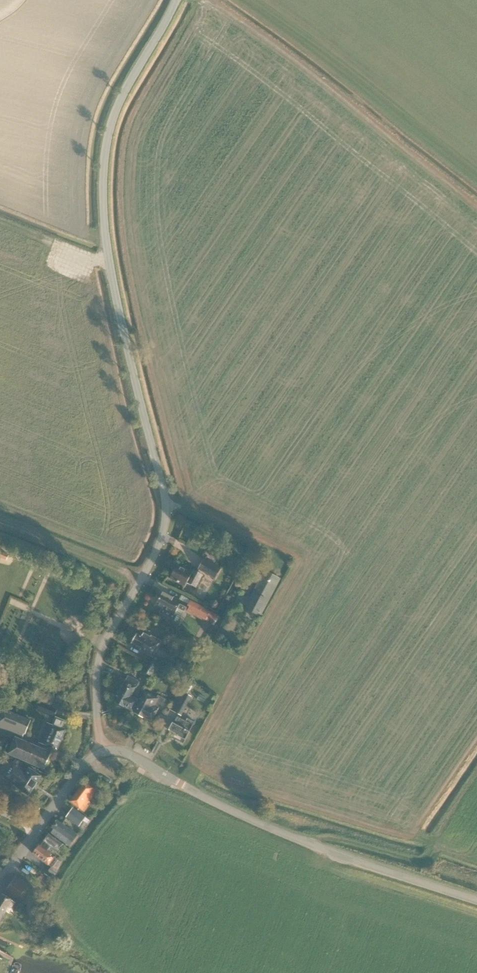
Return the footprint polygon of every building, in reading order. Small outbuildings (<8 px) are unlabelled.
[(204,559),(198,569),(215,578),(221,568),(204,559)] [(196,587),(203,574),(194,569),(192,573),(177,565),(170,578),(185,586),(187,582),(196,587)] [(261,614),(279,578),(265,571),(246,606),(261,614)] [(176,615),(175,614),(178,607),(184,611),(187,607),(187,605),(188,605),(185,603),(181,601),(163,592),(156,605),(162,608),(160,612),(174,620),(176,615)] [(219,604),(216,599),(212,600),(210,604),(212,608),(217,608),(219,604)] [(217,614),(190,600),(188,605),(187,605),(190,606),(187,611),(204,620),(207,616),(214,620),(217,614)] [(153,657),(162,641),(151,635),(150,636),(144,632),(142,636),(137,633),(132,642),(141,648),(140,650),(153,657)] [(165,662),(154,656),(151,661),(162,668),(165,662)] [(143,671),(151,676),(157,665),(149,660),(143,671)] [(132,710),(137,700),(131,697),(137,687),(140,681),(128,675),(125,680),(117,696),(119,697),(116,702),(127,708),(128,708),(132,710)] [(169,709),(182,715),(192,696),(188,694),(193,686),(184,681),(169,709)] [(152,721),(158,708),(161,710),(166,699),(158,695),(157,697),(145,691),(140,699),(142,700),(135,712),(143,717),(144,716),(152,721)] [(36,710),(53,717),(57,709),(40,701),(36,710)] [(14,741),(16,737),(19,738),(20,736),(23,737),(24,733),(26,733),(31,720),(4,709),(0,719),(0,735),(14,741)] [(57,749),(65,730),(61,728),(65,721),(56,717),(53,725),(47,723),(39,742),(57,749)] [(193,724),(194,722),(187,718),(186,721),(180,717),(176,724),(173,722),(169,729),(178,734),(178,735),(185,739),(190,731),(189,731),(193,724)] [(16,737),(14,741),(8,754),(44,769),(52,752),(19,738),(16,737)] [(16,759),(4,777),(1,782),(7,786),(10,782),(17,786),(17,787),(29,795),(41,776),(29,768),(27,771),(20,766),(22,763),(16,759)] [(97,790),(89,784),(85,781),(70,801),(83,810),(97,790)] [(78,826),(85,817),(73,807),(66,817),(78,826)] [(51,832),(64,841),(70,846),(78,835),(57,820),(52,827),(54,828),(51,832)] [(50,856),(52,854),(48,851),(51,846),(52,847),(53,847),(54,848),(55,848),(56,848),(57,848),(58,847),(59,847),(60,847),(60,846),(61,846),(62,845),(62,844),(63,844),(63,843),(49,833),(44,840),(40,846),(39,845),(33,853),(35,855),(49,865),(49,864),(52,867),(56,869),(61,862),(54,856),(53,858),(50,856)] [(59,872),(56,869),(52,867),(49,871),(56,876),(59,872)] [(32,887),(16,877),(6,892),(15,898),(13,901),(3,894),(0,898),(0,921),(3,916),(7,911),(9,913),(11,910),(13,912),(20,903),(23,905),(25,902),(26,902),(35,889),(32,887)] [(25,960),(16,957),(12,972),(22,972),(25,960)]
